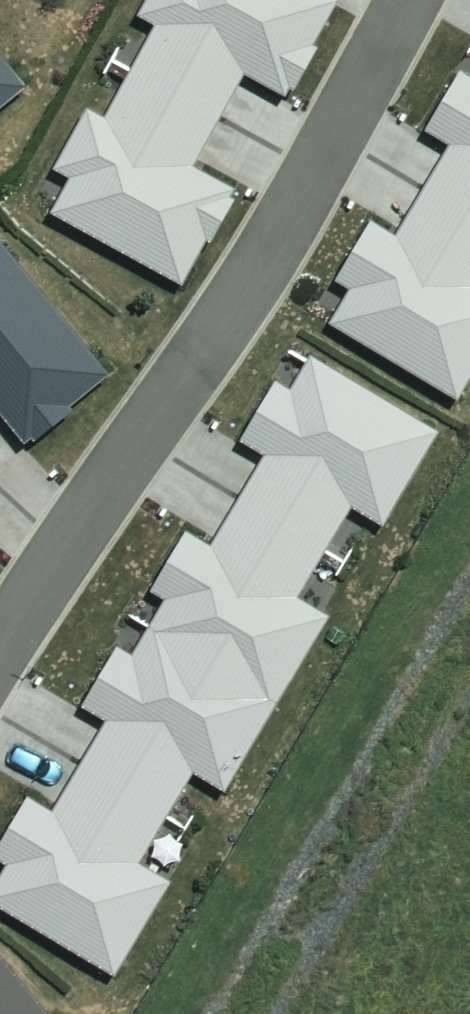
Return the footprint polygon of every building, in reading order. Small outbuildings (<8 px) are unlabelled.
[(224,121),(248,77),(291,100),(296,91),(302,93),(325,50),(319,46),(343,2),(340,0),(154,0),(144,19),(161,28),(137,74),(224,121)] [(32,90),(0,50),(0,116),(32,90)] [(469,213),(469,74),(465,71),(429,131),(454,147),(429,188),(469,213)] [(199,168),(224,121),(137,74),(111,121),(92,111),(58,173),(75,182),(56,218),(186,289),(211,243),(217,246),(241,202),(236,199),(241,190),(199,168)] [(335,325),(464,400),(469,389),(469,213),(429,188),(399,237),(375,223),(341,282),(355,290),(335,325)] [(32,445),(39,439),(45,445),(83,414),(78,408),(117,376),(4,239),(0,242),(0,407),(32,445)] [(246,499),(333,550),(357,510),(389,529),(445,435),(317,360),(298,393),(283,384),(247,445),(270,459),(246,499)] [(155,631),(285,706),(334,620),(304,603),(333,550),(246,499),(217,550),(190,535),(156,594),(171,603),(155,631)] [(87,767),(173,818),(199,776),(231,795),(285,706),(155,631),(137,658),(123,649),(87,710),(112,725),(87,767)] [(0,891),(0,908),(121,979),(176,886),(144,867),(173,818),(87,767),(57,816),(33,802),(0,858),(0,862),(13,869),(0,891)] [(0,950),(0,1013),(51,1013),(0,950)]
